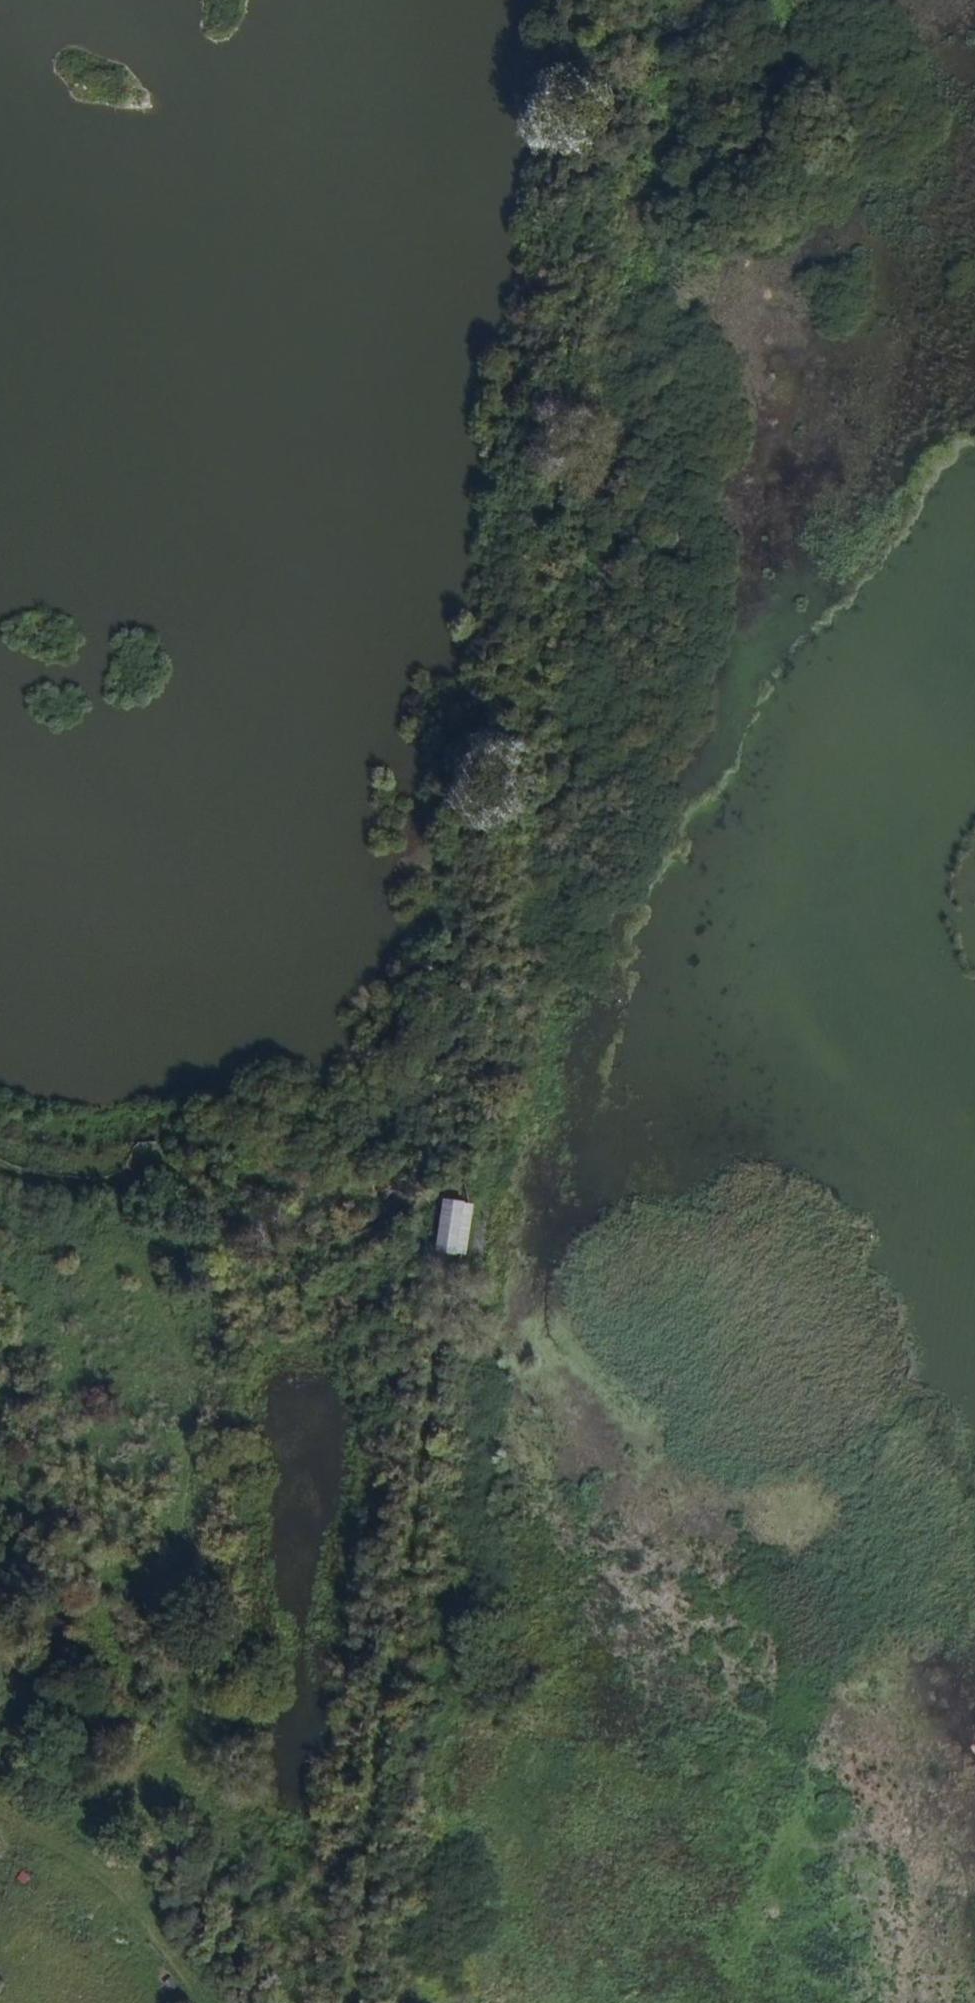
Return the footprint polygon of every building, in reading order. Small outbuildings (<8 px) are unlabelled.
[(467,1253),(474,1203),(446,1199),(439,1250),(467,1253)]
